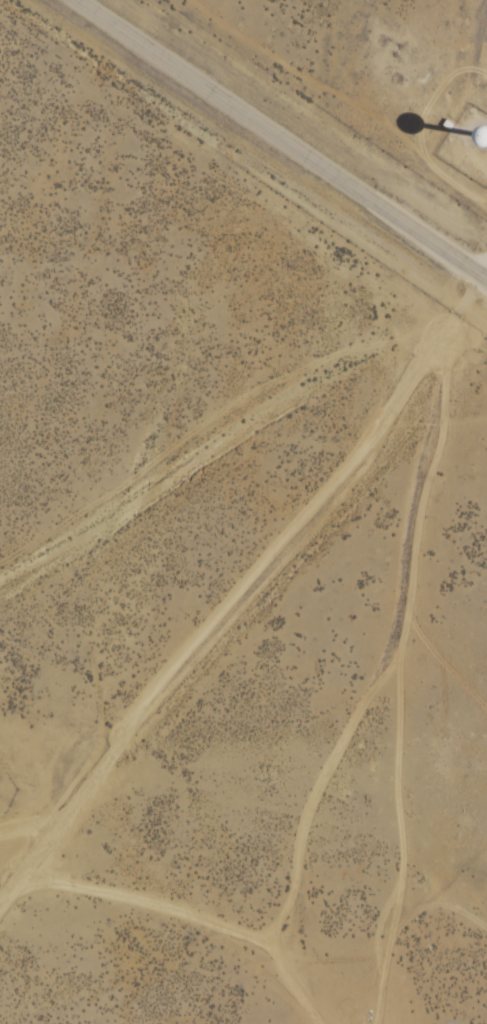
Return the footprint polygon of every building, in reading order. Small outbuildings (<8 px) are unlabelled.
[(470,143),(470,146),(472,149),(474,152),(477,154),(480,154),(484,154),(486,153),(486,135),(486,134),(482,133),(479,133),(475,134),(473,137),(471,140),(470,143)]
